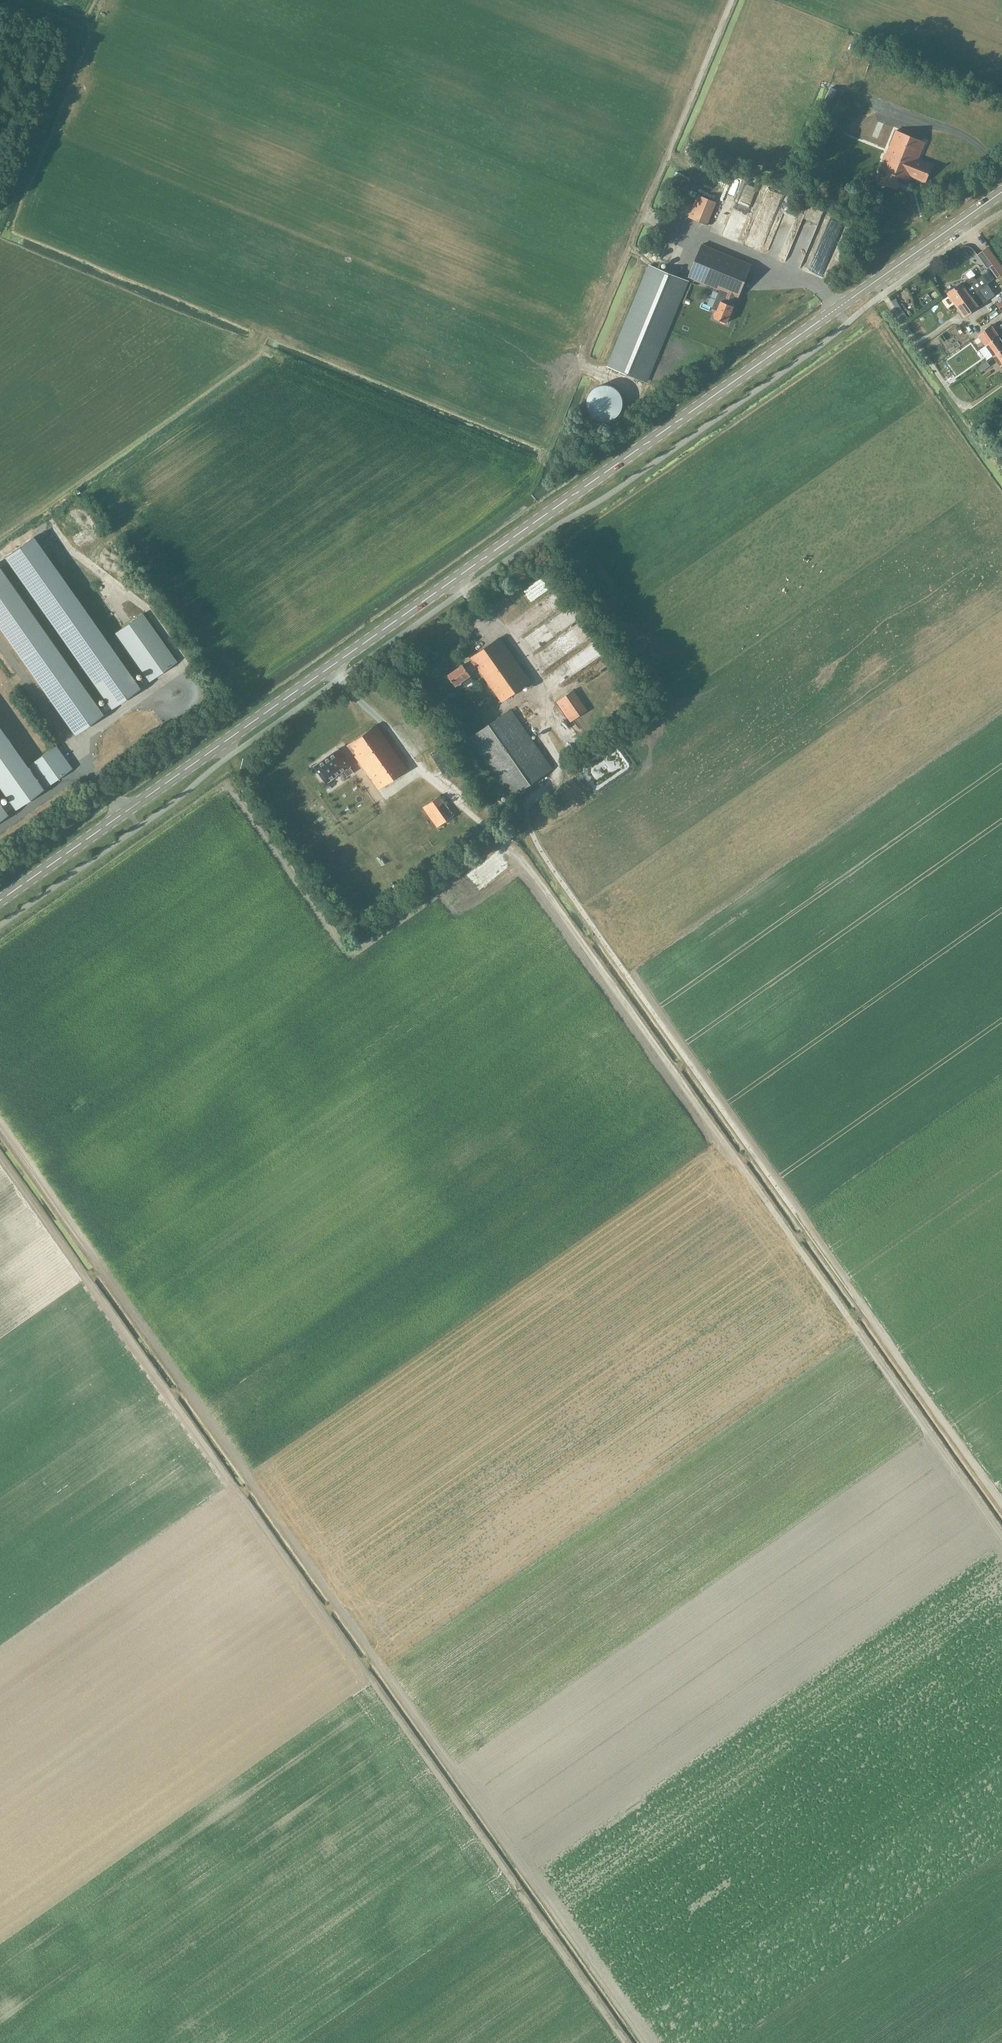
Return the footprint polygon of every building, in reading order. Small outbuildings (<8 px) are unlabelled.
[(824,100),(835,105),(841,92),(830,87),(824,100)] [(925,142),(896,131),(881,169),(880,169),(884,171),(879,182),(897,189),(900,182),(907,185),(907,184),(906,184),(908,180),(909,181),(909,180),(911,176),(925,181),(925,182),(932,165),(917,159),(924,142),(925,143),(925,142)] [(680,193),(671,215),(708,231),(717,208),(680,193)] [(747,194),(743,203),(752,206),(756,197),(747,194)] [(733,213),(740,224),(745,221),(738,209),(733,213)] [(837,236),(840,227),(833,224),(830,233),(837,236)] [(702,245),(689,277),(720,290),(712,309),(717,311),(714,318),(726,323),(733,306),(731,306),(735,296),(738,298),(751,265),(702,245)] [(994,279),(994,280),(1001,274),(1001,267),(988,248),(977,256),(989,272),(994,279)] [(608,366),(645,382),(687,281),(650,265),(608,366)] [(994,279),(989,272),(974,283),(971,279),(950,295),(957,305),(979,290),(994,279)] [(986,301),(979,290),(957,305),(965,316),(986,301)] [(1001,333),(1001,330),(1000,327),(995,331),(991,325),(978,334),(986,345),(1001,333)] [(986,345),(993,356),(1001,349),(1001,333),(986,345)] [(993,356),(1001,366),(1001,365),(1001,349),(993,356)] [(987,361),(978,368),(980,370),(981,372),(990,366),(987,361)] [(587,403),(587,406),(588,409),(589,412),(591,414),(593,417),(596,418),(599,420),(602,421),(605,421),(608,421),(611,420),(614,418),(617,417),(619,414),(621,412),(622,409),(623,406),(623,403),(623,400),(622,397),(621,394),(619,391),(617,389),(614,387),(611,386),(608,385),(605,385),(602,385),(599,386),(596,387),(593,389),(591,391),(589,394),(588,397),(587,400),(587,403)] [(136,684),(33,537),(6,556),(109,703),(99,710),(0,569),(0,627),(75,734),(102,714),(111,707),(112,708),(139,688),(149,681),(176,662),(142,614),(115,633),(146,677),(136,684)] [(473,680),(470,676),(471,675),(469,674),(478,668),(501,702),(530,681),(500,638),(471,658),(472,661),(464,666),(463,665),(448,675),(456,686),(462,681),(465,686),(473,680)] [(190,644),(186,647),(190,652),(194,649),(190,644)] [(559,668),(548,675),(554,685),(565,677),(559,668)] [(587,710),(573,690),(557,702),(571,722),(587,710)] [(511,710),(468,740),(509,799),(552,769),(511,710)] [(346,745),(353,755),(377,789),(406,768),(375,725),(346,745)] [(0,729),(0,786),(11,802),(2,807),(0,804),(0,820),(7,814),(6,812),(14,806),(16,808),(43,789),(42,787),(43,786),(45,788),(72,769),(55,746),(28,765),(40,781),(38,782),(0,729)] [(443,774),(454,768),(441,747),(430,753),(443,774)] [(349,766),(337,749),(312,766),(325,783),(343,770),(347,775),(352,772),(348,767),(349,766)] [(440,795),(423,807),(437,827),(454,815),(440,795)]
